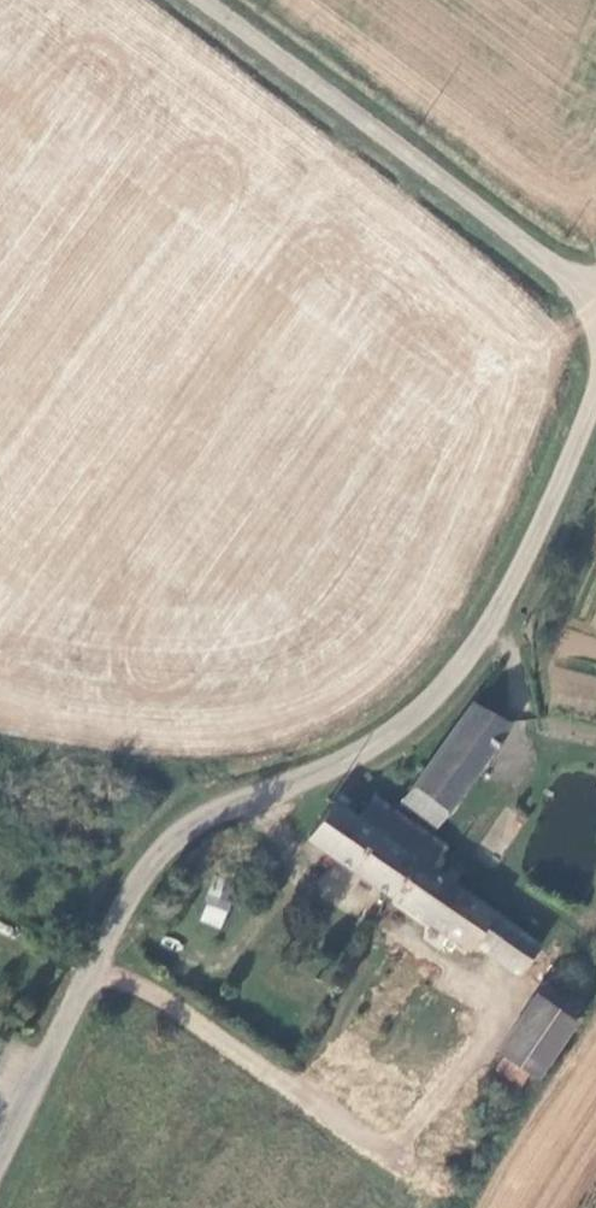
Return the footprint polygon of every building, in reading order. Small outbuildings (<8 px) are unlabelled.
[(507,728),(471,702),(402,800),(436,825),(507,728)] [(311,843),(389,897),(430,838),(395,813),(374,799),(359,823),(334,808),(311,843)] [(430,838),(389,897),(470,951),(473,947),(518,978),(538,947),(432,875),(447,849),(430,838)] [(220,928),(229,900),(208,893),(199,921),(220,928)] [(501,1054),(538,1084),(576,1029),(538,1003),(501,1054)]
